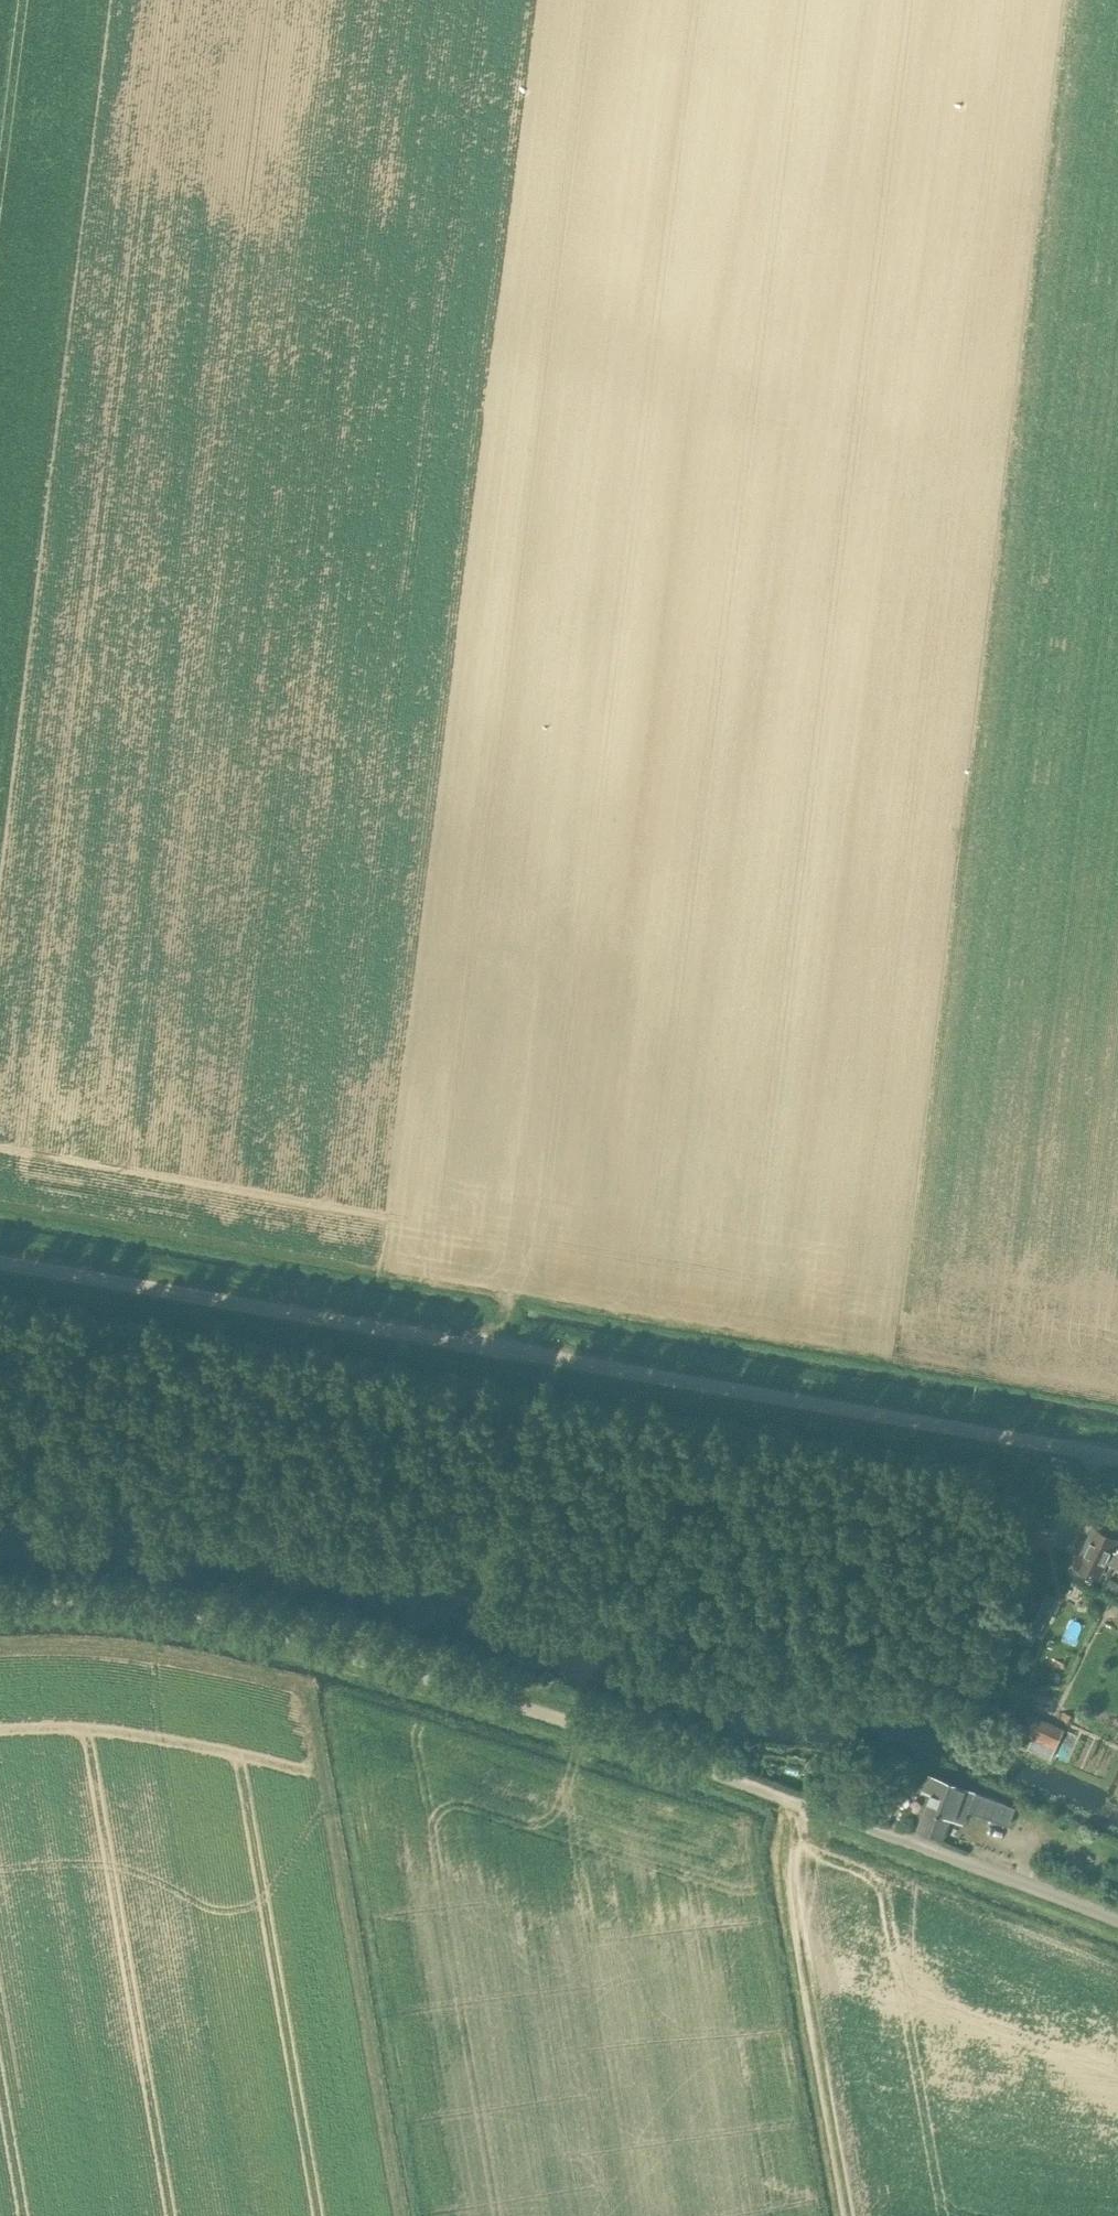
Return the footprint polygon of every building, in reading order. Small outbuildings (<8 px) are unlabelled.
[(1039,1525),(1030,1554),(1042,1558),(1051,1529),(1039,1525)] [(1087,1549),(1078,1568),(1099,1578),(1109,1556),(1117,1560),(1117,1557),(1117,1547),(1114,1545),(1117,1539),(1097,1529),(1087,1549)] [(1021,1637),(1033,1646),(1056,1597),(1040,1589),(1021,1637)] [(1008,1709),(1003,1735),(1014,1736),(1020,1703),(1011,1701),(1009,1709),(1008,1709)] [(1021,1731),(1047,1743),(1050,1744),(1058,1725),(1029,1713),(1021,1731)] [(1008,1803),(929,1776),(923,1791),(931,1794),(918,1830),(943,1839),(951,1819),(964,1823),(968,1811),(1000,1823),(1012,1817),(1008,1803)]
